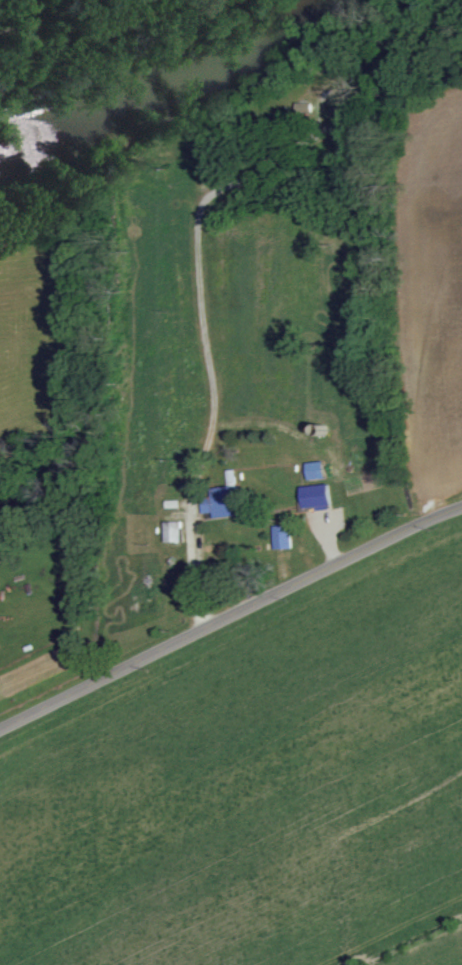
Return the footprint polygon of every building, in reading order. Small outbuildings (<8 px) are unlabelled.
[(308,479),(325,477),(323,460),(306,463),(308,479)] [(331,504),(327,482),(300,487),(303,508),(315,506),(316,507),(331,504)] [(214,518),(243,514),(238,484),(209,489),(210,501),(200,502),(202,513),(213,512),(214,518)] [(181,521),(163,521),(164,542),(181,541),(181,521)] [(290,524),(273,525),(274,548),(291,547),(290,524)]
